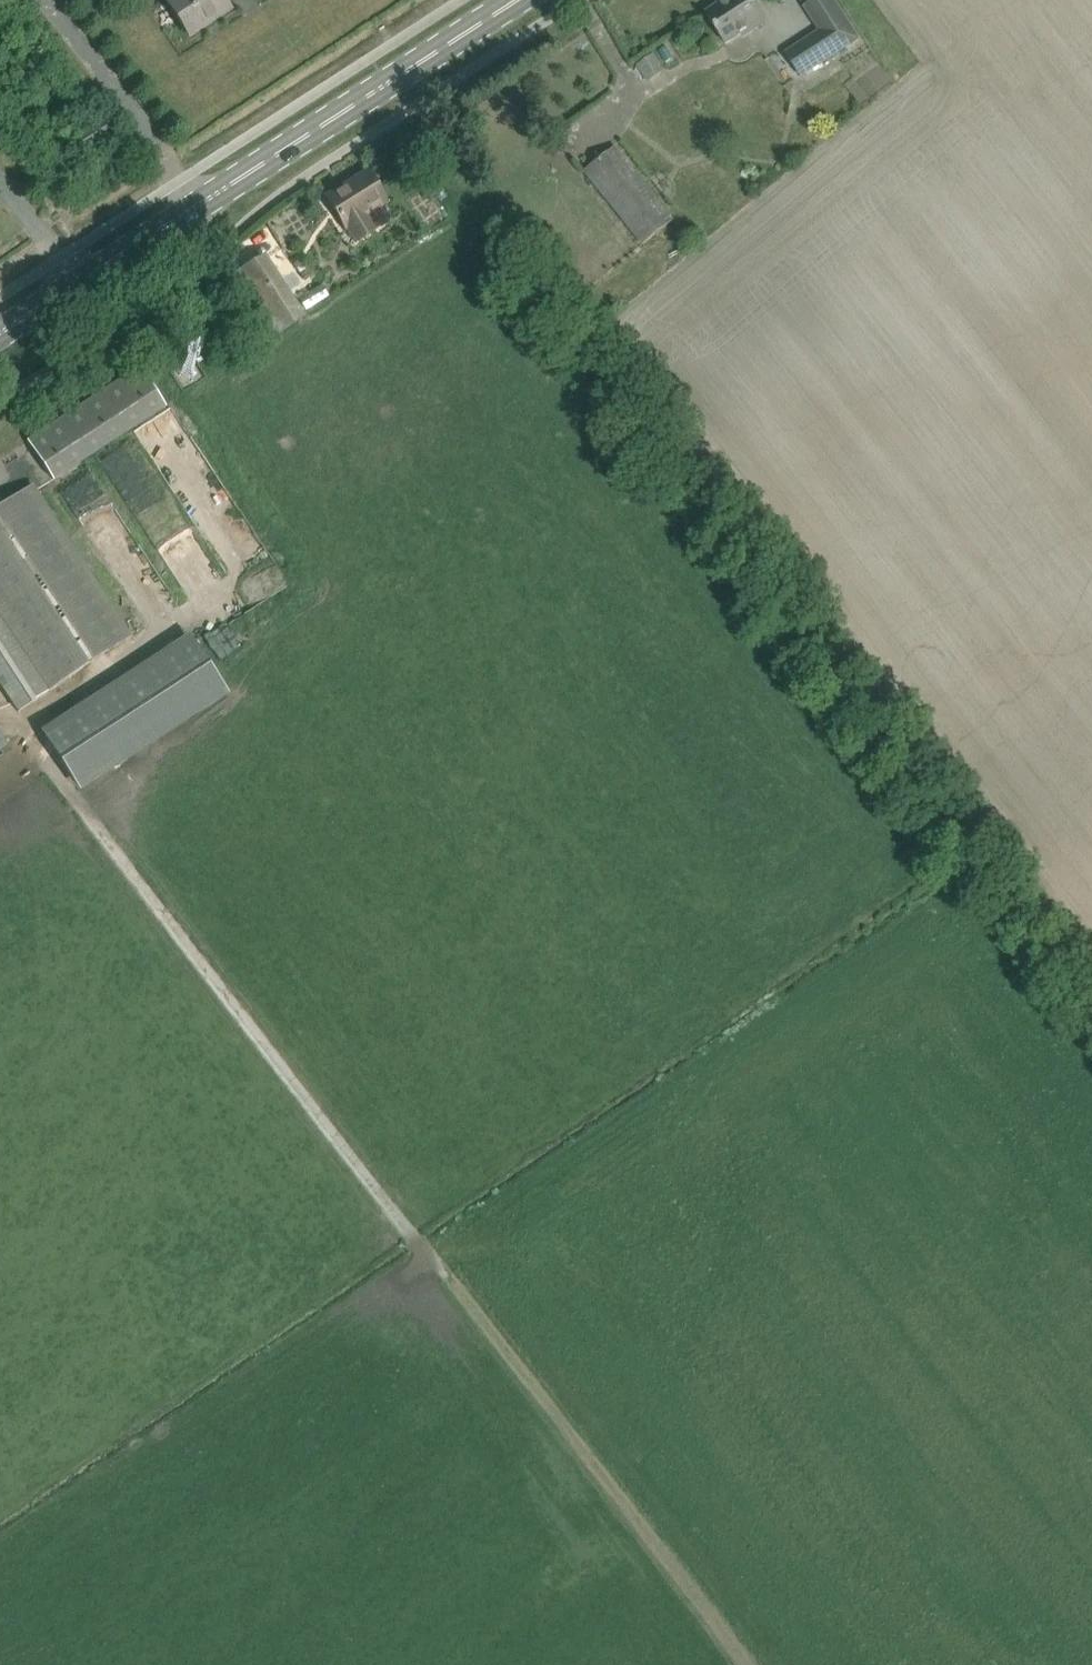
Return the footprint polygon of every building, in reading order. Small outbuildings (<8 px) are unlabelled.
[(189,35),(230,8),(225,0),(166,0),(189,35)] [(707,13),(726,43),(741,33),(743,36),(766,21),(752,0),(727,0),(707,13)] [(834,0),(814,0),(807,5),(823,30),(788,53),(801,73),(859,37),(834,0)] [(123,78),(130,87),(140,81),(133,71),(123,78)] [(674,220),(619,152),(591,178),(644,244),(674,220)] [(368,171),(327,197),(346,228),(356,243),(377,230),(367,214),(387,202),(368,171)] [(303,316),(266,257),(239,274),(276,333),(303,316)] [(28,441),(53,479),(165,405),(141,367),(28,441)] [(45,503),(33,484),(0,506),(0,683),(18,711),(132,636),(45,503)] [(194,635),(41,723),(77,786),(231,698),(194,635)]
